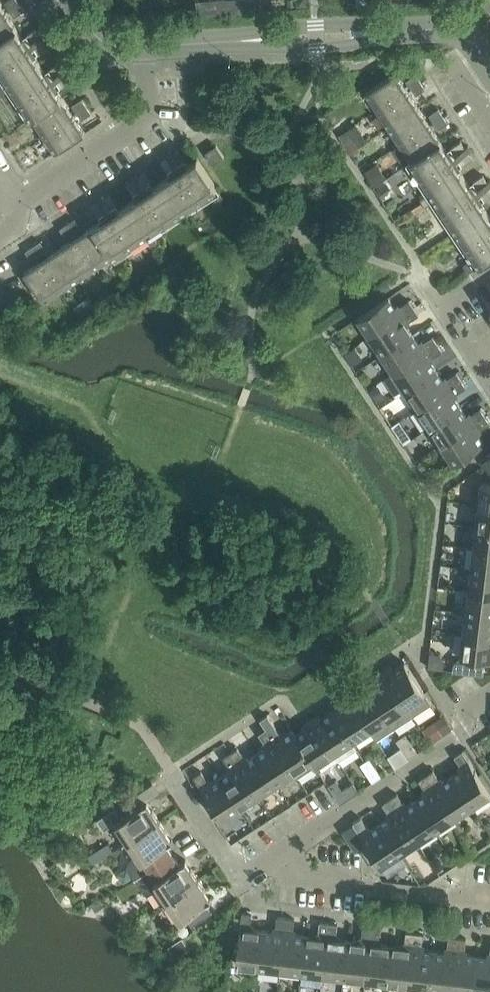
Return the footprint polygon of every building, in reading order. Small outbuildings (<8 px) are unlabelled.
[(10,9),(19,3),(17,0),(8,0),(5,2),(10,9)] [(208,0),(209,14),(218,14),(217,0),(214,0),(208,0)] [(218,14),(227,13),(227,0),(217,0),(218,14)] [(239,13),(240,13),(248,12),(248,0),(238,0),(239,13)] [(19,3),(10,9),(15,17),(24,10),(19,3)] [(0,16),(0,40),(17,29),(6,12),(0,16)] [(0,40),(0,66),(2,65),(1,64),(28,46),(17,29),(0,40)] [(36,29),(27,35),(31,42),(41,35),(36,29)] [(34,46),(38,52),(48,46),(44,39),(34,46)] [(1,64),(2,65),(10,78),(3,82),(8,90),(15,85),(13,81),(40,63),(28,46),(1,64)] [(40,63),(13,81),(15,85),(23,97),(24,98),(51,81),(40,63)] [(59,63),(49,69),(54,76),(63,70),(59,63)] [(366,92),(378,110),(408,90),(396,72),(366,92)] [(56,80),(61,87),(70,80),(66,74),(56,80)] [(407,80),(412,88),(421,81),(416,74),(407,80)] [(24,98),(23,97),(21,99),(32,117),(62,98),(51,81),(24,98)] [(421,81),(412,88),(416,95),(426,89),(421,81)] [(408,90),(378,110),(389,127),(419,108),(408,90)] [(62,98),(32,117),(44,134),(74,115),(62,98)] [(73,105),(78,112),(87,106),(82,99),(73,105)] [(87,106),(78,112),(82,119),(92,113),(87,106)] [(419,108),(389,127),(400,144),(430,125),(419,108)] [(429,115),(434,122),(443,116),(439,109),(429,115)] [(74,115),(44,134),(56,152),(85,133),(74,115)] [(443,116),(434,122),(439,129),(448,123),(443,116)] [(430,125),(400,144),(412,161),(441,142),(430,125)] [(348,130),(339,135),(339,136),(350,153),(359,147),(348,130)] [(465,147),(461,141),(451,147),(456,154),(465,147)] [(441,142),(412,161),(424,179),(426,178),(426,177),(453,159),(441,142)] [(217,145),(216,145),(206,152),(213,164),(225,157),(217,145)] [(179,164),(185,160),(179,150),(172,154),(179,164)] [(458,158),(463,165),(472,158),(468,152),(458,158)] [(162,161),(168,171),(175,166),(168,157),(162,161)] [(197,158),(180,170),(197,197),(198,196),(215,185),(197,158)] [(426,177),(426,178),(435,190),(427,195),(432,202),(439,198),(437,194),(464,176),(453,159),(426,177)] [(376,165),(366,171),(374,184),(385,178),(376,165)] [(180,170),(162,181),(182,211),(200,199),(198,196),(197,197),(180,170)] [(144,187),(151,182),(145,172),(138,177),(144,187)] [(488,182),(484,175),(474,181),(478,188),(488,182)] [(439,198),(448,210),(448,211),(475,193),(464,176),(437,194),(439,198)] [(127,184),(134,194),(140,189),(134,179),(127,184)] [(162,181),(145,192),(163,219),(162,220),(164,222),(182,211),(162,181)] [(386,184),(378,189),(384,199),(390,195),(391,190),(386,184)] [(485,199),(489,196),(489,186),(481,192),(485,199)] [(145,192),(128,203),(146,230),(149,228),(162,220),(163,219),(145,192)] [(220,192),(212,197),(217,204),(224,199),(220,192)] [(448,211),(448,210),(445,212),(457,230),(487,210),(475,193),(448,211)] [(110,209),(117,205),(110,195),(104,199),(110,209)] [(420,199),(425,207),(432,202),(427,195),(420,199)] [(93,206),(99,216),(106,212),(100,202),(93,206)] [(128,203),(111,215),(129,242),(129,241),(142,233),(147,240),(154,235),(149,228),(146,230),(128,203)] [(457,230),(469,248),(471,246),(471,245),(489,233),(489,216),(487,210),(457,230)] [(111,215),(94,226),(113,256),(131,244),(129,241),(129,242),(111,215)] [(75,219),(67,224),(74,233),(81,228),(75,219)] [(74,233),(67,224),(60,228),(66,238),(74,233)] [(94,226),(77,237),(96,267),(113,256),(94,226)] [(471,246),(482,263),(489,258),(489,233),(471,245),(471,246)] [(151,247),(159,242),(154,235),(147,240),(151,247)] [(77,237),(59,248),(79,278),(96,267),(77,237)] [(40,241),(33,246),(39,255),(46,251),(40,241)] [(39,255),(33,246),(26,251),(32,260),(39,255)] [(59,248),(42,260),(62,289),(79,278),(59,248)] [(62,289),(42,260),(24,271),(44,301),(62,289)] [(476,268),(476,267),(471,260),(463,265),(469,273),(476,268)] [(358,318),(370,336),(414,307),(409,300),(399,307),(395,306),(389,297),(358,318)] [(414,307),(370,336),(382,354),(413,334),(407,325),(408,322),(419,315),(414,307)] [(413,334),(382,354),(394,372),(438,343),(433,336),(422,343),(419,343),(413,334)] [(438,343),(394,372),(406,390),(437,370),(431,362),(432,358),(443,351),(438,343)] [(355,348),(345,354),(350,363),(360,356),(355,348)] [(437,370),(406,390),(418,408),(462,379),(457,372),(446,379),(442,379),(437,370)] [(462,379),(418,408),(430,426),(461,406),(455,397),(456,394),(467,387),(462,379)] [(377,386),(369,391),(375,400),(383,395),(377,386)] [(461,406),(430,426),(442,444),(485,416),(481,408),(470,415),(466,415),(461,406)] [(442,444),(454,463),(485,443),(479,434),(480,430),(489,423),(489,422),(485,416),(442,444)] [(406,429),(398,435),(404,444),(412,438),(406,429)] [(479,505),(489,506),(489,483),(481,482),(479,505)] [(476,526),(489,528),(489,506),(479,505),(476,526)] [(474,548),(489,549),(489,528),(476,526),(474,548)] [(471,569),(489,571),(489,549),(474,548),(471,569)] [(469,590),(489,593),(489,571),(471,569),(469,590)] [(466,612),(489,615),(489,593),(469,590),(466,612)] [(463,633),(489,636),(489,615),(466,612),(463,633)] [(453,671),(484,674),(485,658),(489,659),(489,636),(463,633),(461,656),(454,663),(453,671)] [(392,667),(384,672),(412,713),(413,716),(432,703),(405,663),(396,669),(392,667)] [(377,681),(368,687),(394,725),(397,726),(411,717),(412,713),(384,672),(377,677),(377,681)] [(356,690),(348,695),(370,729),(375,737),(379,738),(393,729),(393,725),(394,725),(368,687),(360,692),(356,690)] [(341,705),(332,710),(352,741),(370,729),(348,695),(341,700),(341,705)] [(319,714),(312,719),(334,753),(338,758),(342,759),(355,750),(355,746),(352,741),(332,710),(324,716),(319,714)] [(444,715),(435,721),(443,734),(453,727),(444,715)] [(261,720),(267,729),(274,724),(268,716),(261,720)] [(305,729),(297,734),(296,734),(313,760),(312,760),(315,766),(334,753),(312,719),(305,724),(305,729)] [(274,724),(267,729),(295,772),(312,760),(313,760),(296,734),(297,734),(294,728),(284,735),(280,734),(274,724)] [(265,747),(257,753),(277,784),(295,772),(267,729),(259,733),(266,743),(265,747)] [(397,740),(403,749),(412,743),(406,734),(397,740)] [(412,743),(403,749),(409,758),(418,752),(412,743)] [(238,748),(231,752),(259,795),(277,784),(257,753),(248,758),(244,758),(238,748)] [(452,775),(472,806),(489,795),(489,792),(463,751),(455,756),(461,766),(461,770),(452,775)] [(229,771),(221,777),(241,807),(259,795),(231,752),(223,757),(230,767),(229,771)] [(361,764),(367,773),(376,767),(370,758),(361,764)] [(376,767),(367,773),(373,782),(382,776),(376,767)] [(433,770),(426,775),(454,818),(472,806),(452,775),(444,781),(440,780),(433,770)] [(241,807),(221,777),(212,782),(208,781),(202,771),(194,777),(222,820),(241,807)] [(425,793),(416,799),(436,830),(454,818),(426,775),(419,780),(425,790),(425,793)] [(353,782),(342,789),(348,799),(359,792),(353,782)] [(397,794),(390,799),(418,842),(436,830),(416,799),(408,805),(404,804),(397,794)] [(114,823),(127,842),(160,821),(147,801),(141,805),(135,795),(114,808),(121,818),(114,823)] [(388,817),(380,823),(400,853),(418,842),(390,799),(383,803),(389,813),(388,817)] [(400,853),(380,823),(372,828),(368,827),(361,817),(353,823),(382,866),(400,853)] [(160,821),(127,842),(135,854),(127,867),(135,878),(135,879),(174,854),(167,844),(173,840),(160,821)] [(174,854),(135,879),(136,880),(143,891),(158,889),(166,901),(199,879),(186,860),(180,864),(174,854)] [(199,879),(166,901),(178,921),(185,916),(192,926),(212,913),(206,903),(211,899),(199,879)] [(236,964),(259,966),(263,930),(253,929),(251,926),(252,914),(242,913),(236,964)] [(263,930),(259,966),(280,969),(286,918),(278,917),(276,929),(273,931),(263,930)] [(286,918),(280,969),(302,972),(306,935),(296,934),(293,931),(295,919),(286,918)] [(306,935),(302,972),(323,974),(329,923),(320,922),(319,934),(316,936),(306,935)] [(329,923),(323,974),(344,977),(349,940),(339,939),(336,936),(338,924),(329,923)] [(349,940),(344,977),(366,979),(372,928),(363,927),(362,939),(359,941),(349,940)] [(372,928),(366,979),(387,982),(392,945),(382,944),(379,941),(381,929),(372,928)] [(195,929),(182,938),(189,948),(190,950),(203,941),(195,929)] [(392,945),(387,982),(409,984),(415,932),(406,931),(405,944),(402,946),(392,945)] [(415,932),(409,984),(430,987),(435,950),(425,949),(422,946),(424,933),(415,932)] [(435,950),(430,987),(452,989),(458,937),(449,936),(448,949),(445,951),(435,950)] [(458,937),(452,989),(473,991),(477,955),(467,954),(465,951),(466,938),(458,937)] [(473,991),(476,991),(489,991),(489,954),(487,956),(477,955),(473,991)]
